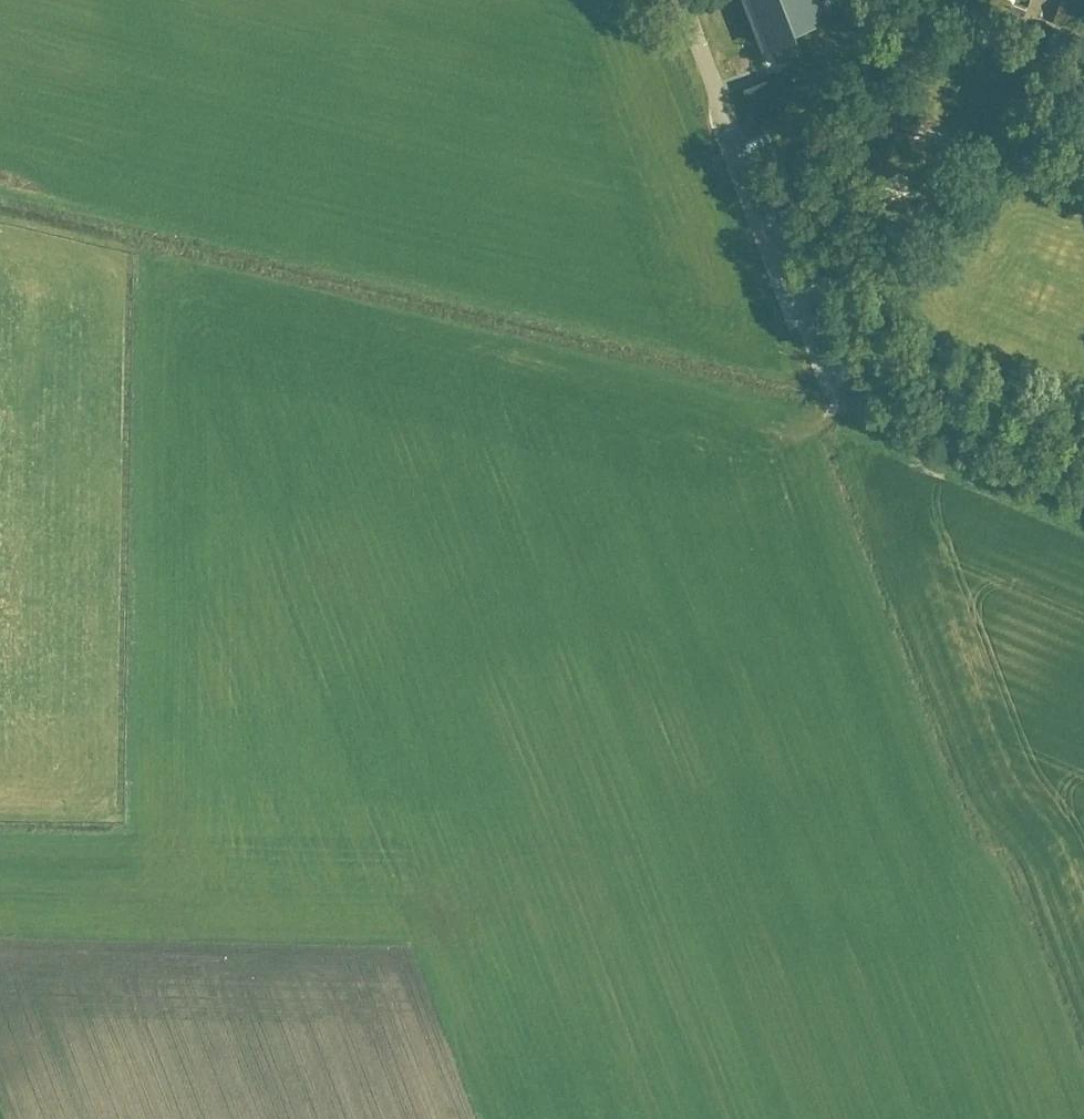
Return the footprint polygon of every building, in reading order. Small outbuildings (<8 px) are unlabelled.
[(767,48),(794,37),(791,31),(819,21),(815,10),(822,8),(819,0),(749,0),(767,48)] [(1060,2),(1052,23),(1070,30),(1078,9),(1060,2)] [(768,79),(743,89),(743,90),(756,124),(783,114),(794,87),(787,72),(770,79),(768,79)] [(889,182),(895,203),(916,197),(910,176),(889,182)]
